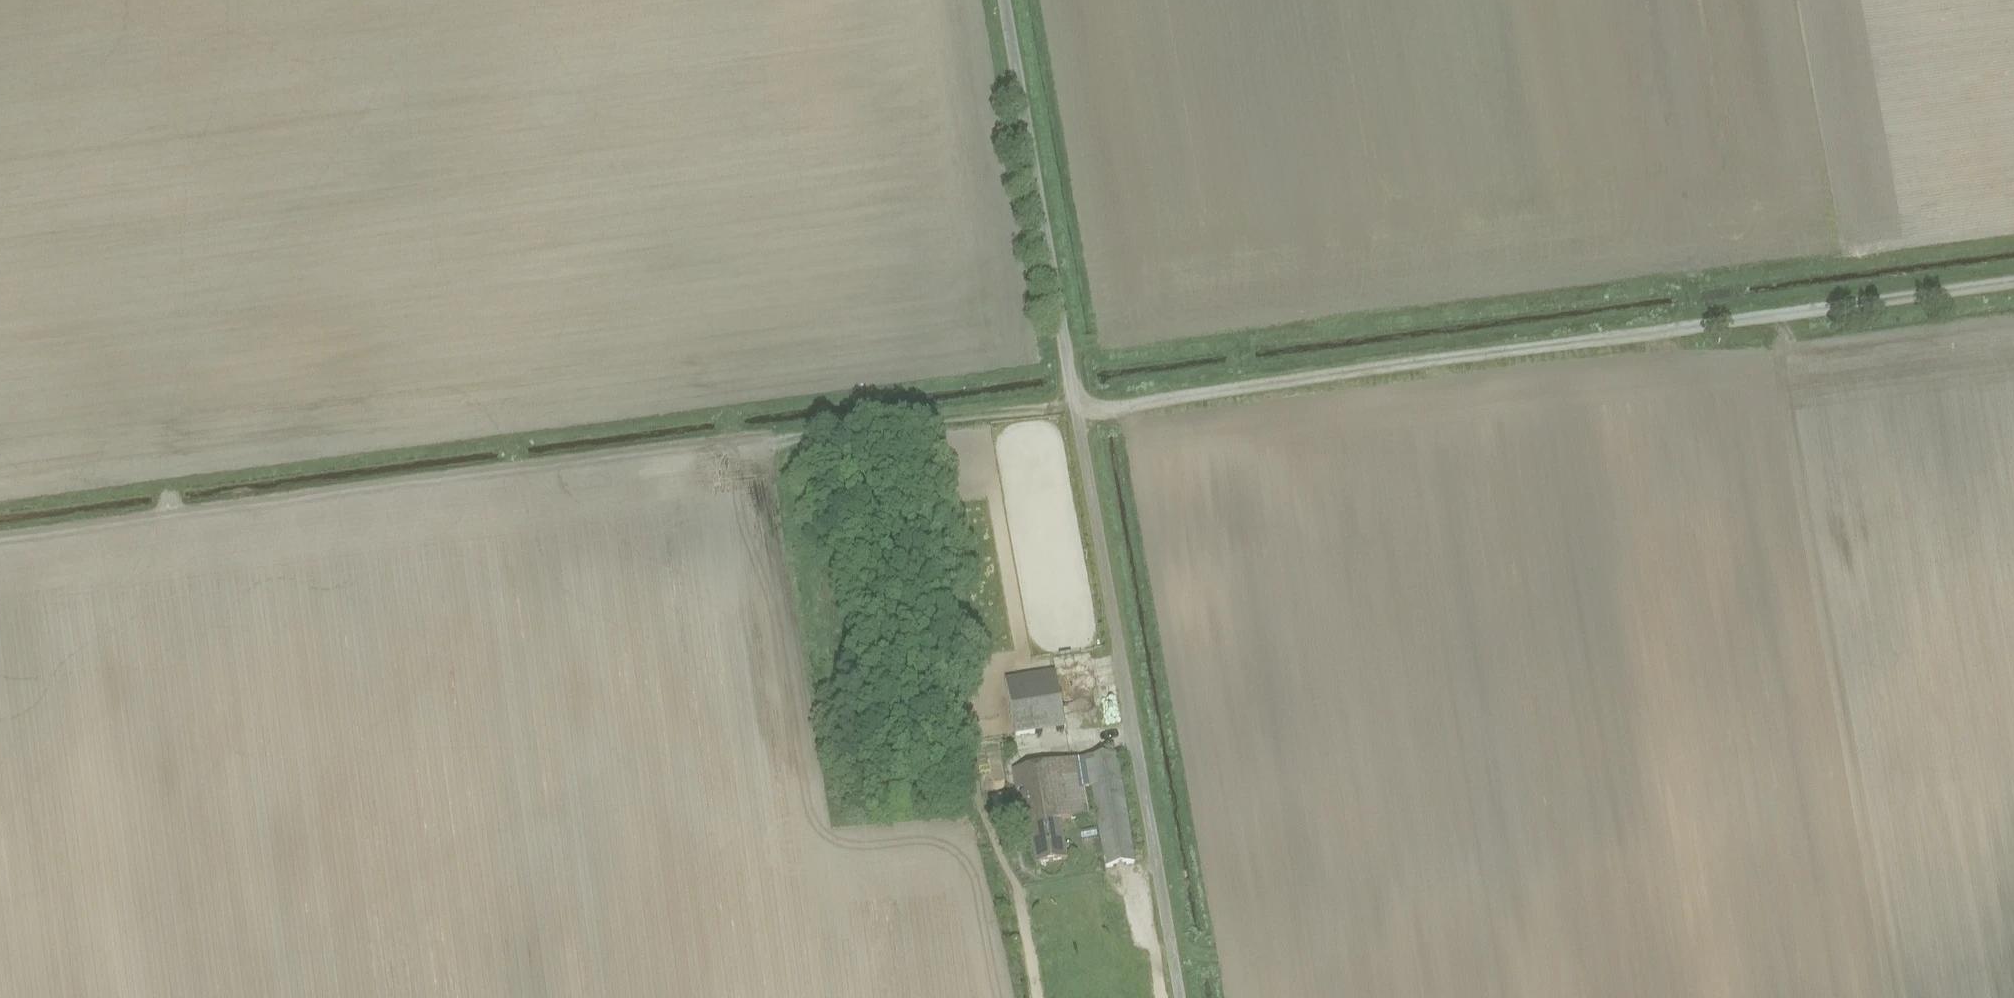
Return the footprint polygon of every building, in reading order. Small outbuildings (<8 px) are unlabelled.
[(1069,725),(1058,667),(1007,677),(1018,734),(1069,725)] [(1120,749),(1012,766),(1021,825),(1029,824),(1035,864),(1066,859),(1060,819),(1086,815),(1082,785),(1093,784),(1106,867),(1138,862),(1120,749)]
